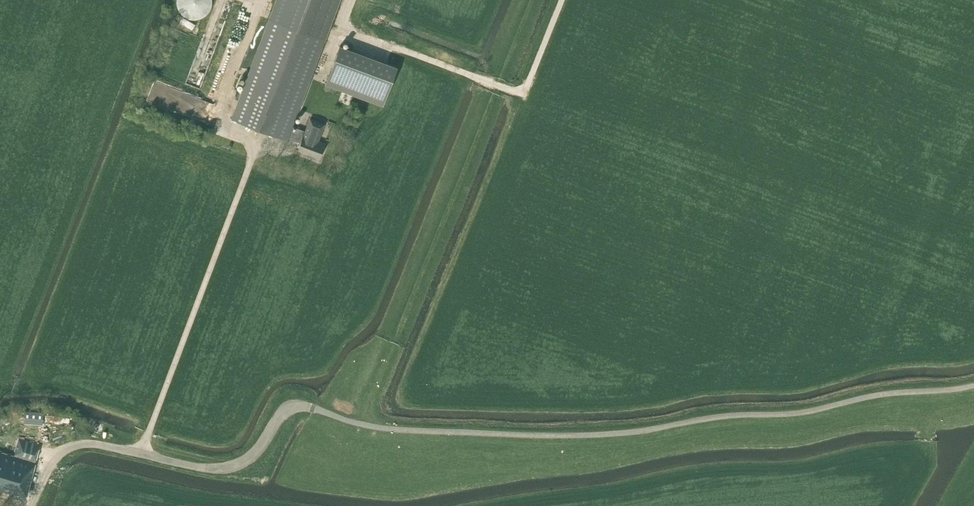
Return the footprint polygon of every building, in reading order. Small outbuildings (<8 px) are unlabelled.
[(212,0),(186,0),(183,13),(208,18),(212,0)] [(324,40),(340,0),(275,0),(268,19),(276,22),(239,122),(286,139),(287,137),(301,143),(297,151),(319,159),(324,144),(312,139),(314,134),(291,126),(324,40)] [(333,43),(319,81),(382,105),(396,68),(333,43)] [(24,423),(30,423),(31,419),(43,420),(43,412),(25,411),(24,423)] [(25,498),(40,445),(19,439),(14,455),(0,451),(0,491),(25,498)]
